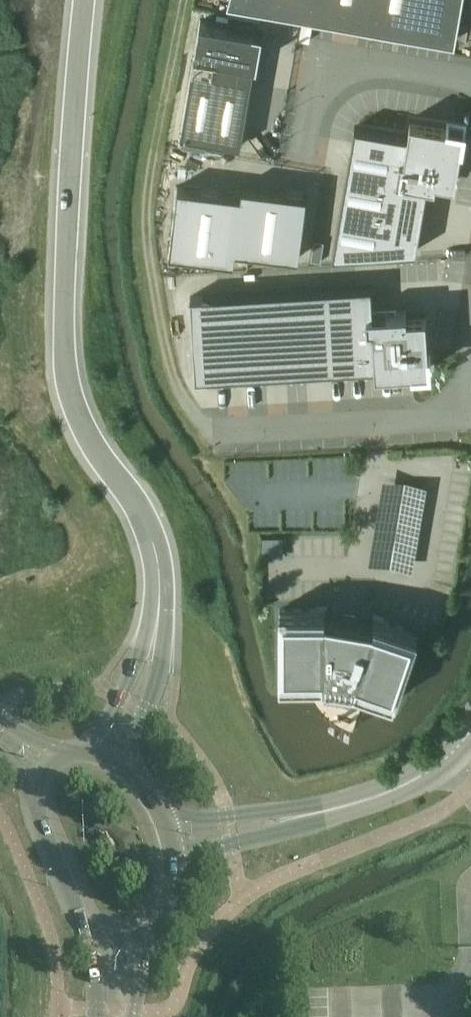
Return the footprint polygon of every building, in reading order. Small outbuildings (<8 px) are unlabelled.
[(227,13),(226,15),(260,22),(261,19),(263,6),(229,0),(227,13)] [(227,0),(229,0),(263,6),(455,40),(462,0),(227,0)] [(240,146),(255,62),(257,63),(263,30),(200,20),(181,135),(240,146)] [(354,127),(347,169),(428,182),(427,183),(435,184),(436,181),(436,179),(455,182),(457,168),(461,146),(464,129),(446,126),(411,119),(408,136),(354,127)] [(347,169),(340,208),(421,222),(427,183),(428,182),(347,169)] [(177,186),(169,254),(234,262),(236,250),(299,258),(307,194),(242,186),(241,194),(177,186)] [(340,208),(332,256),(416,251),(421,222),(340,208)] [(376,367),(377,372),(431,369),(427,315),(408,316),(408,311),(373,313),(371,286),(190,297),(195,378),(376,367)] [(281,539),(264,539),(264,557),(281,557),(281,539)] [(279,683),(324,683),(324,678),(352,682),(350,687),(393,702),(417,632),(375,617),(373,622),(356,619),(357,613),(342,610),(341,616),(324,613),(324,609),(279,609),(279,683)]
